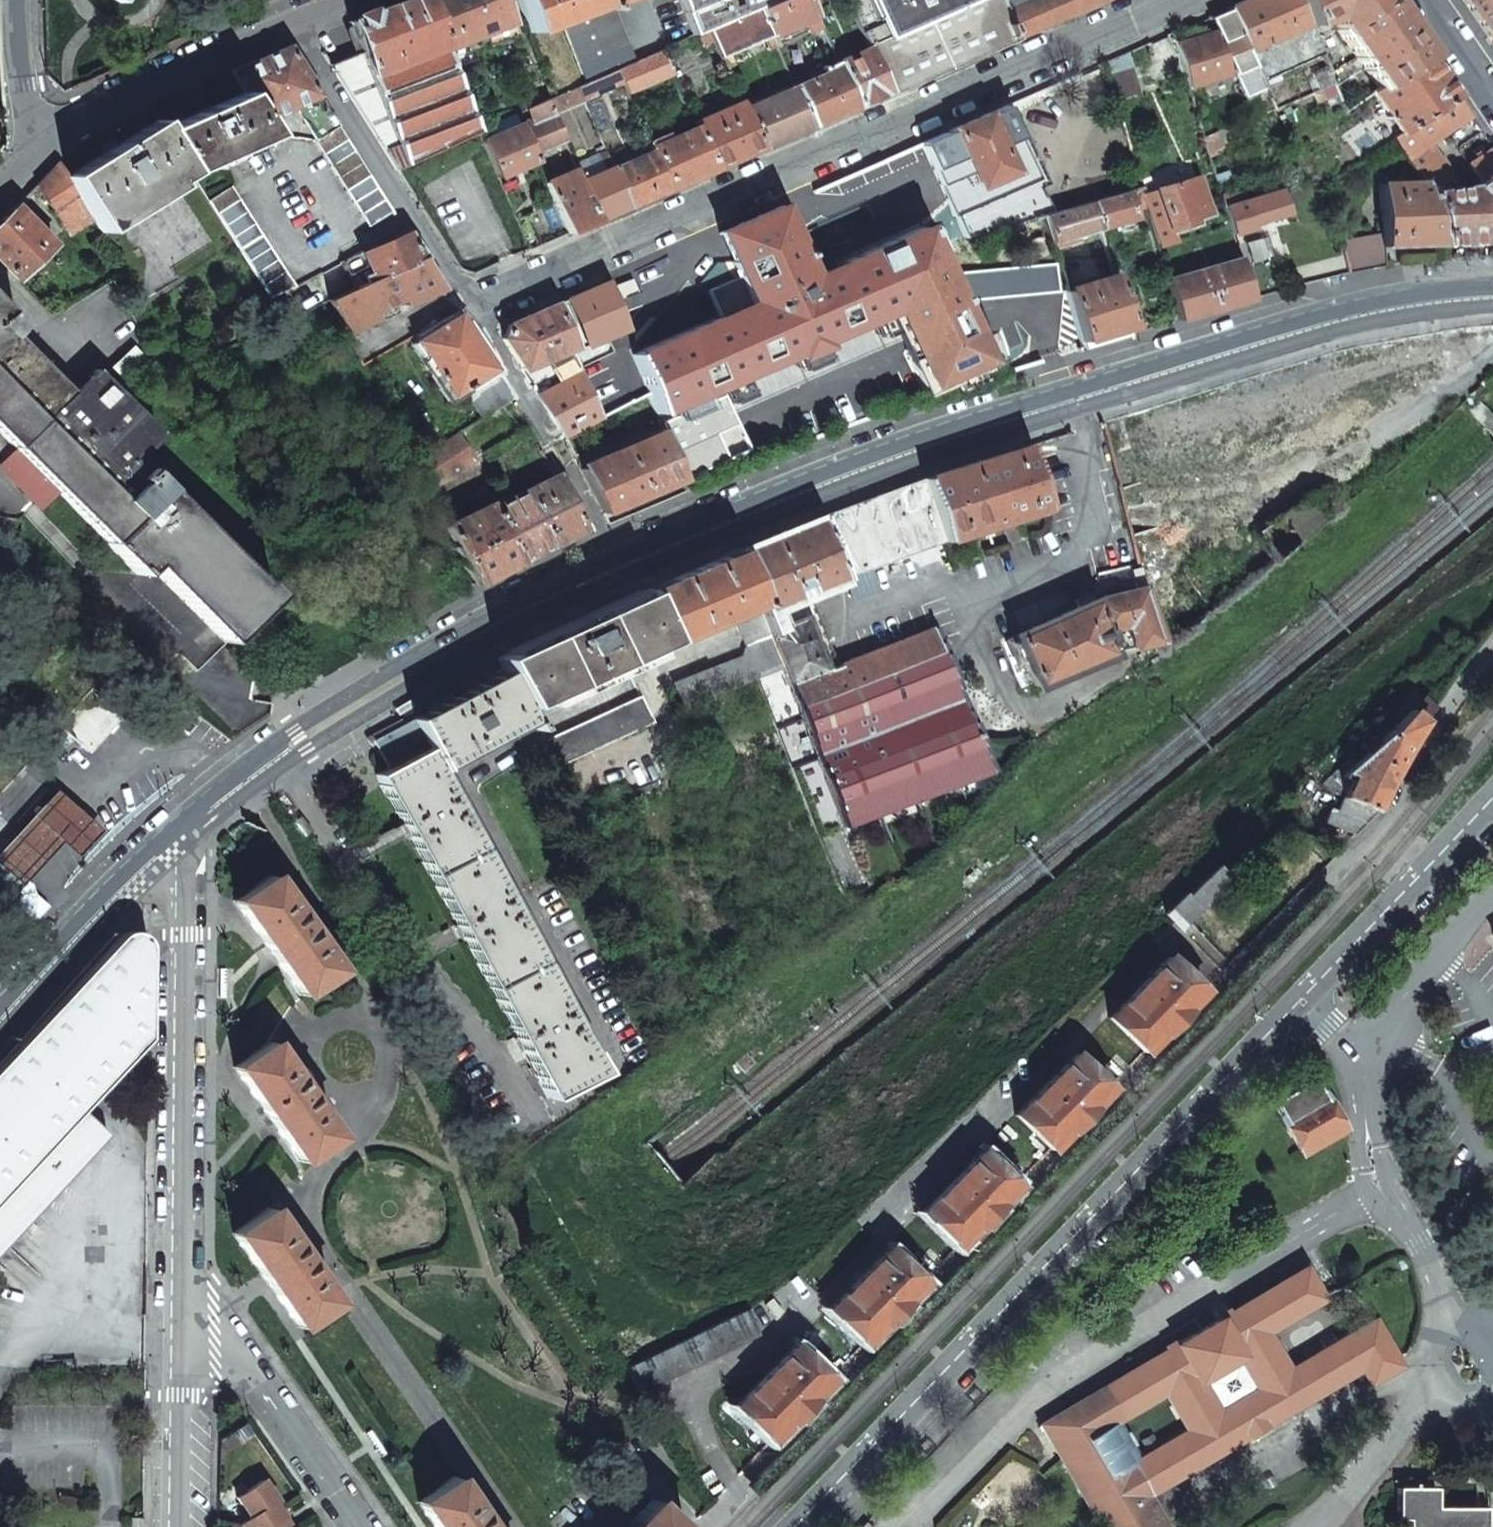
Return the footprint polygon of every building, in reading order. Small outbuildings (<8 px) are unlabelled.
[(368,74),(443,45),(425,0),(405,0),(348,22),(360,52),(368,74)] [(445,49),(513,23),(503,0),(425,0),(443,45),(445,49)] [(529,32),(561,21),(586,10),(597,6),(599,11),(602,9),(600,4),(611,0),(516,0),(529,32)] [(691,35),(706,29),(757,6),(771,0),(677,0),(691,35)] [(769,35),(814,15),(807,0),(771,0),(757,6),(769,35)] [(886,92),(1012,37),(1001,11),(996,0),(845,0),(867,49),(878,73),(886,92)] [(1001,11),(1027,0),(996,0),(1001,11)] [(1012,37),(1097,0),(1027,0),(1001,11),(1012,37)] [(1248,50),(1307,24),(1296,0),(1245,0),(1229,7),(1230,9),(1248,50)] [(1308,25),(1329,16),(1337,28),(1378,0),(1296,0),(1307,24),(1307,26),(1308,25)] [(1377,89),(1427,55),(1415,36),(1390,0),(1378,0),(1337,28),(1355,56),(1351,59),(1355,64),(1358,61),(1371,79),(1377,89)] [(1465,4),(1485,33),(1492,28),(1492,0),(1462,0),(1465,4)] [(706,29),(724,69),(733,65),(727,53),(760,39),(766,50),(775,47),(769,35),(757,6),(706,29)] [(1248,50),(1230,9),(1215,16),(1231,53),(1227,55),(1245,97),(1264,88),(1262,81),(1248,50)] [(561,21),(586,83),(611,72),(590,20),(586,10),(561,21)] [(590,20),(611,72),(616,70),(634,62),(613,11),(590,20)] [(1215,16),(1211,18),(1227,55),(1231,53),(1215,16)] [(1248,50),(1262,81),(1320,54),(1308,25),(1307,26),(1307,24),(1248,50)] [(1485,33),(1492,46),(1492,28),(1485,33)] [(1174,45),(1186,82),(1224,71),(1213,33),(1174,45)] [(368,74),(404,166),(477,132),(477,131),(445,49),(443,45),(368,74)] [(287,46),(232,71),(245,92),(263,122),(319,96),(289,50),(287,46)] [(835,62),(835,63),(844,59),(840,49),(831,52),(835,62)] [(835,63),(856,106),(881,95),(872,76),(878,73),(867,49),(844,59),(835,63)] [(620,80),(626,94),(672,74),(661,50),(634,62),(616,70),(620,80)] [(328,64),(395,170),(404,166),(368,74),(360,52),(328,64)] [(1371,93),(1399,134),(1455,96),(1441,76),(1427,55),(1377,89),(1371,93)] [(793,87),(810,126),(856,106),(835,63),(835,62),(820,69),(822,74),(793,87)] [(1311,72),(1320,90),(1333,84),(1324,67),(1311,72)] [(1106,76),(1127,147),(1152,139),(1130,68),(1106,76)] [(575,87),(580,97),(620,80),(616,70),(611,72),(586,83),(575,87)] [(1339,101),(1344,111),(1371,93),(1377,89),(1371,79),(1339,101)] [(547,100),(552,113),(581,100),(580,97),(575,87),(554,97),(547,100)] [(743,109),(760,148),(810,126),(793,87),(743,109)] [(245,92),(162,129),(188,173),(189,173),(272,135),(263,122),(245,92)] [(1455,96),(1399,134),(1392,139),(1407,158),(1423,184),(1426,187),(1450,182),(1448,169),(1430,143),(1469,117),(1455,96)] [(519,125),(531,154),(563,140),(552,113),(547,100),(525,109),(530,119),(518,124),(519,125)] [(695,127),(714,169),(743,155),(760,148),(743,109),(740,102),(724,110),(722,105),(717,107),(719,111),(693,123),(695,127)] [(951,130),(976,187),(1010,172),(985,115),(951,130)] [(111,149),(66,177),(78,197),(87,212),(99,228),(188,173),(162,129),(156,120),(111,149)] [(334,120),(322,127),(326,134),(337,126),(334,120)] [(477,132),(481,142),(497,134),(493,124),(477,131),(477,132)] [(481,142),(497,177),(534,161),(531,154),(519,125),(497,134),(481,142)] [(326,134),(313,142),(367,227),(391,211),(337,126),(326,134)] [(652,152),(668,189),(714,169),(695,127),(656,145),(650,147),(652,152)] [(1203,139),(1206,152),(1219,147),(1215,133),(1203,139)] [(1478,182),(1492,173),(1492,152),(1491,148),(1466,165),(1478,182)] [(611,169),(627,207),(668,189),(652,152),(611,169)] [(57,163),(35,184),(41,191),(47,202),(53,213),(78,197),(66,177),(57,163)] [(581,181),(597,220),(627,207),(611,169),(611,167),(581,181)] [(544,183),(566,234),(597,220),(581,181),(576,169),(544,183)] [(188,173),(99,228),(125,271),(144,298),(232,244),(205,202),(207,201),(189,173),(188,173)] [(1478,182),(1471,187),(1436,192),(1435,187),(1426,189),(1432,197),(1443,246),(1492,244),(1492,173),(1478,182)] [(1157,190),(1170,230),(1193,223),(1192,221),(1189,211),(1205,206),(1196,178),(1157,190)] [(35,184),(27,193),(33,199),(41,191),(35,184)] [(1381,233),(1382,248),(1383,248),(1443,246),(1432,197),(1426,189),(1426,187),(1423,184),(1379,185),(1381,233)] [(207,201),(205,202),(232,244),(267,299),(292,283),(230,186),(207,201)] [(1124,192),(1131,212),(1145,209),(1140,189),(1124,192)] [(1240,202),(1221,207),(1229,235),(1231,234),(1238,232),(1250,229),(1248,224),(1283,213),(1277,191),(1240,202)] [(1090,202),(1098,229),(1133,219),(1131,212),(1124,192),(1090,202)] [(1237,192),(1219,194),(1217,195),(1221,207),(1240,202),(1237,192)] [(78,197),(53,213),(62,227),(87,212),(78,197)] [(1043,216),(1050,242),(1090,231),(1098,229),(1090,202),(1043,216)] [(819,224),(824,235),(842,226),(843,230),(873,217),(867,203),(819,224)] [(523,217),(536,247),(566,234),(552,204),(523,217)] [(0,219),(0,263),(17,280),(53,245),(14,205),(0,219)] [(730,261),(790,234),(778,206),(718,233),(730,261)] [(1189,211),(1192,221),(1208,216),(1205,206),(1189,211)] [(924,236),(933,257),(950,250),(940,226),(927,232),(928,234),(924,236)] [(740,376),(790,353),(792,358),(819,347),(817,342),(867,320),(870,324),(890,316),(920,386),(978,361),(933,257),(924,236),(928,234),(927,232),(925,228),(920,230),(920,227),(843,262),(844,264),(810,279),(749,306),(718,319),(715,320),(715,318),(631,355),(645,393),(647,393),(654,413),(717,386),(719,391),(742,380),(740,376)] [(1090,231),(1097,254),(1106,252),(1098,229),(1090,231)] [(1240,239),(1238,232),(1231,234),(1233,241),(1240,239)] [(1341,241),(1348,273),(1383,267),(1383,248),(1382,248),(1381,233),(1341,241)] [(736,277),(749,306),(810,279),(790,234),(730,261),(736,277)] [(406,235),(363,255),(368,268),(373,279),(373,280),(421,258),(406,235)] [(1052,247),(1057,265),(1078,258),(1073,241),(1052,247)] [(352,255),(339,262),(354,288),(373,279),(368,268),(364,269),(359,271),(352,255)] [(354,288),(327,300),(327,301),(345,333),(375,320),(371,313),(402,299),(405,306),(441,289),(421,258),(373,280),(373,279),(354,288)] [(1240,259),(1167,280),(1178,320),(1215,310),(1250,299),(1241,270),(1242,269),(1240,259)] [(1241,270),(1250,299),(1251,299),(1280,291),(1270,261),(1242,269),(1241,270)] [(706,290),(718,319),(749,306),(736,277),(706,290)] [(1073,319),(1080,343),(1091,339),(1128,328),(1113,277),(1065,292),(1073,319)] [(577,332),(583,346),(624,329),(606,281),(564,300),(577,332)] [(502,339),(520,370),(570,347),(566,337),(552,305),(507,325),(502,339)] [(137,575),(147,565),(222,642),(273,594),(272,592),(259,579),(255,582),(177,503),(134,457),(157,434),(113,389),(123,380),(110,367),(100,376),(94,369),(70,392),(20,339),(10,330),(16,324),(0,307),(0,434),(137,575)] [(1030,321),(1035,333),(1054,325),(1049,313),(1030,321)] [(457,315),(414,342),(449,396),(461,388),(488,372),(491,369),(457,315)] [(1026,339),(1037,363),(1083,350),(1080,343),(1073,319),(1026,339)] [(16,324),(10,330),(20,339),(26,333),(16,324)] [(1091,339),(1093,346),(1125,337),(1131,335),(1128,328),(1091,339)] [(570,347),(572,350),(583,346),(577,332),(566,337),(570,347)] [(745,450),(723,398),(796,365),(792,358),(790,353),(740,376),(742,380),(719,391),(717,386),(654,413),(661,429),(680,480),(745,450)] [(619,394),(609,371),(597,377),(608,400),(619,394)] [(488,372),(461,388),(479,416),(506,400),(488,372)] [(536,395),(562,436),(600,416),(581,372),(536,395)] [(579,469),(601,513),(665,486),(680,480),(661,429),(655,431),(657,435),(579,469)] [(456,431),(413,457),(427,488),(473,460),(456,431)] [(922,479),(943,541),(1046,508),(1027,446),(975,462),(922,479)] [(554,475),(491,506),(517,562),(518,562),(566,537),(582,529),(561,487),(554,475)] [(817,518),(840,579),(943,541),(922,479),(921,479),(869,498),(817,518)] [(665,486),(670,498),(684,491),(680,480),(665,486)] [(491,506),(489,503),(444,525),(474,584),(495,573),(517,562),(491,506)] [(781,666),(793,683),(837,666),(809,592),(840,579),(817,518),(776,534),(735,551),(756,601),(781,666)] [(642,591),(663,641),(731,612),(756,601),(735,551),(689,571),(642,591)] [(1012,636),(1032,686),(1104,655),(1144,644),(1146,654),(1158,651),(1137,568),(1129,570),(1134,590),(1092,600),(1089,593),(1073,600),(1076,607),(1012,636)] [(503,670),(522,706),(624,659),(663,641),(642,591),(580,620),(497,658),(502,671),(503,670)] [(706,670),(715,693),(781,666),(756,601),(731,612),(744,646),(740,656),(706,670)] [(793,683),(842,827),(874,815),(985,772),(988,768),(956,687),(964,684),(955,661),(947,663),(934,628),(837,666),(793,683)] [(427,748),(440,768),(530,720),(522,706),(503,670),(502,671),(460,693),(411,719),(427,748)] [(674,682),(683,707),(715,693),(706,670),(674,682)] [(58,725),(89,753),(120,718),(89,690),(58,725)] [(540,741),(551,768),(651,722),(638,695),(540,741)] [(1408,710),(1422,721),(1430,710),(1432,712),(1432,711),(1414,695),(1401,705),(1408,710)] [(1401,705),(1360,745),(1366,751),(1408,710),(1401,705)] [(1385,790),(1395,769),(1422,721),(1408,710),(1366,751),(1343,773),(1340,777),(1349,781),(1342,797),(1337,811),(1330,808),(1325,824),(1352,834),(1375,811),(1385,790)] [(370,741),(386,769),(427,748),(411,719),(370,741)] [(1319,786),(1342,797),(1349,781),(1340,777),(1343,773),(1366,751),(1360,745),(1319,786)] [(375,775),(547,1098),(599,1071),(440,768),(427,748),(386,769),(375,775)] [(61,842),(77,856),(101,830),(56,790),(0,853),(0,864),(23,884),(61,842)] [(842,827),(861,877),(894,864),(874,815),(842,827)] [(23,884),(0,864),(0,909),(23,884)] [(1216,866),(1187,896),(1199,908),(1229,879),(1216,866)] [(265,948),(298,995),(334,970),(269,875),(232,901),(265,948)] [(106,1133),(80,1109),(147,1036),(148,938),(127,929),(0,1066),(0,1247),(106,1133)] [(1107,1018),(1143,1052),(1173,1022),(1202,991),(1166,956),(1107,1018)] [(265,1115),(297,1161),(334,1136),(268,1042),(233,1067),(265,1115)] [(1014,1115),(1050,1150),(1080,1119),(1109,1088),(1073,1053),(1014,1115)] [(1270,1103),(1301,1153),(1341,1130),(1311,1078),(1270,1103)] [(920,1212),(957,1247),(986,1216),(1015,1186),(979,1151),(920,1212)] [(265,1280),(297,1327),(333,1302),(267,1208),(233,1233),(265,1280)] [(828,1310),(864,1344),(893,1313),(923,1283),(886,1248),(828,1310)] [(1040,1425),(1100,1526),(1165,1526),(1146,1496),(1360,1369),(1369,1383),(1399,1365),(1373,1320),(1287,1371),(1265,1332),(1321,1298),(1304,1268),(1040,1425)] [(622,1370),(638,1393),(758,1334),(746,1310),(622,1370)] [(734,1407),(770,1442),(799,1411),(829,1380),(793,1346),(734,1407)] [(453,1477),(417,1502),(434,1526),(487,1526),(453,1477)] [(274,1504),(277,1502),(263,1481),(236,1499),(250,1519),(240,1526),(289,1526),(274,1504)] [(1485,1508),(1435,1508),(1434,1489),(1395,1486),(1396,1519),(1406,1519),(1406,1526),(1485,1526),(1485,1508)] [(653,1500),(627,1526),(681,1526),(653,1500)] [(143,1517),(131,1517),(131,1526),(143,1526),(143,1517)] [(860,1526),(877,1526),(878,1525),(869,1517),(860,1526)]
